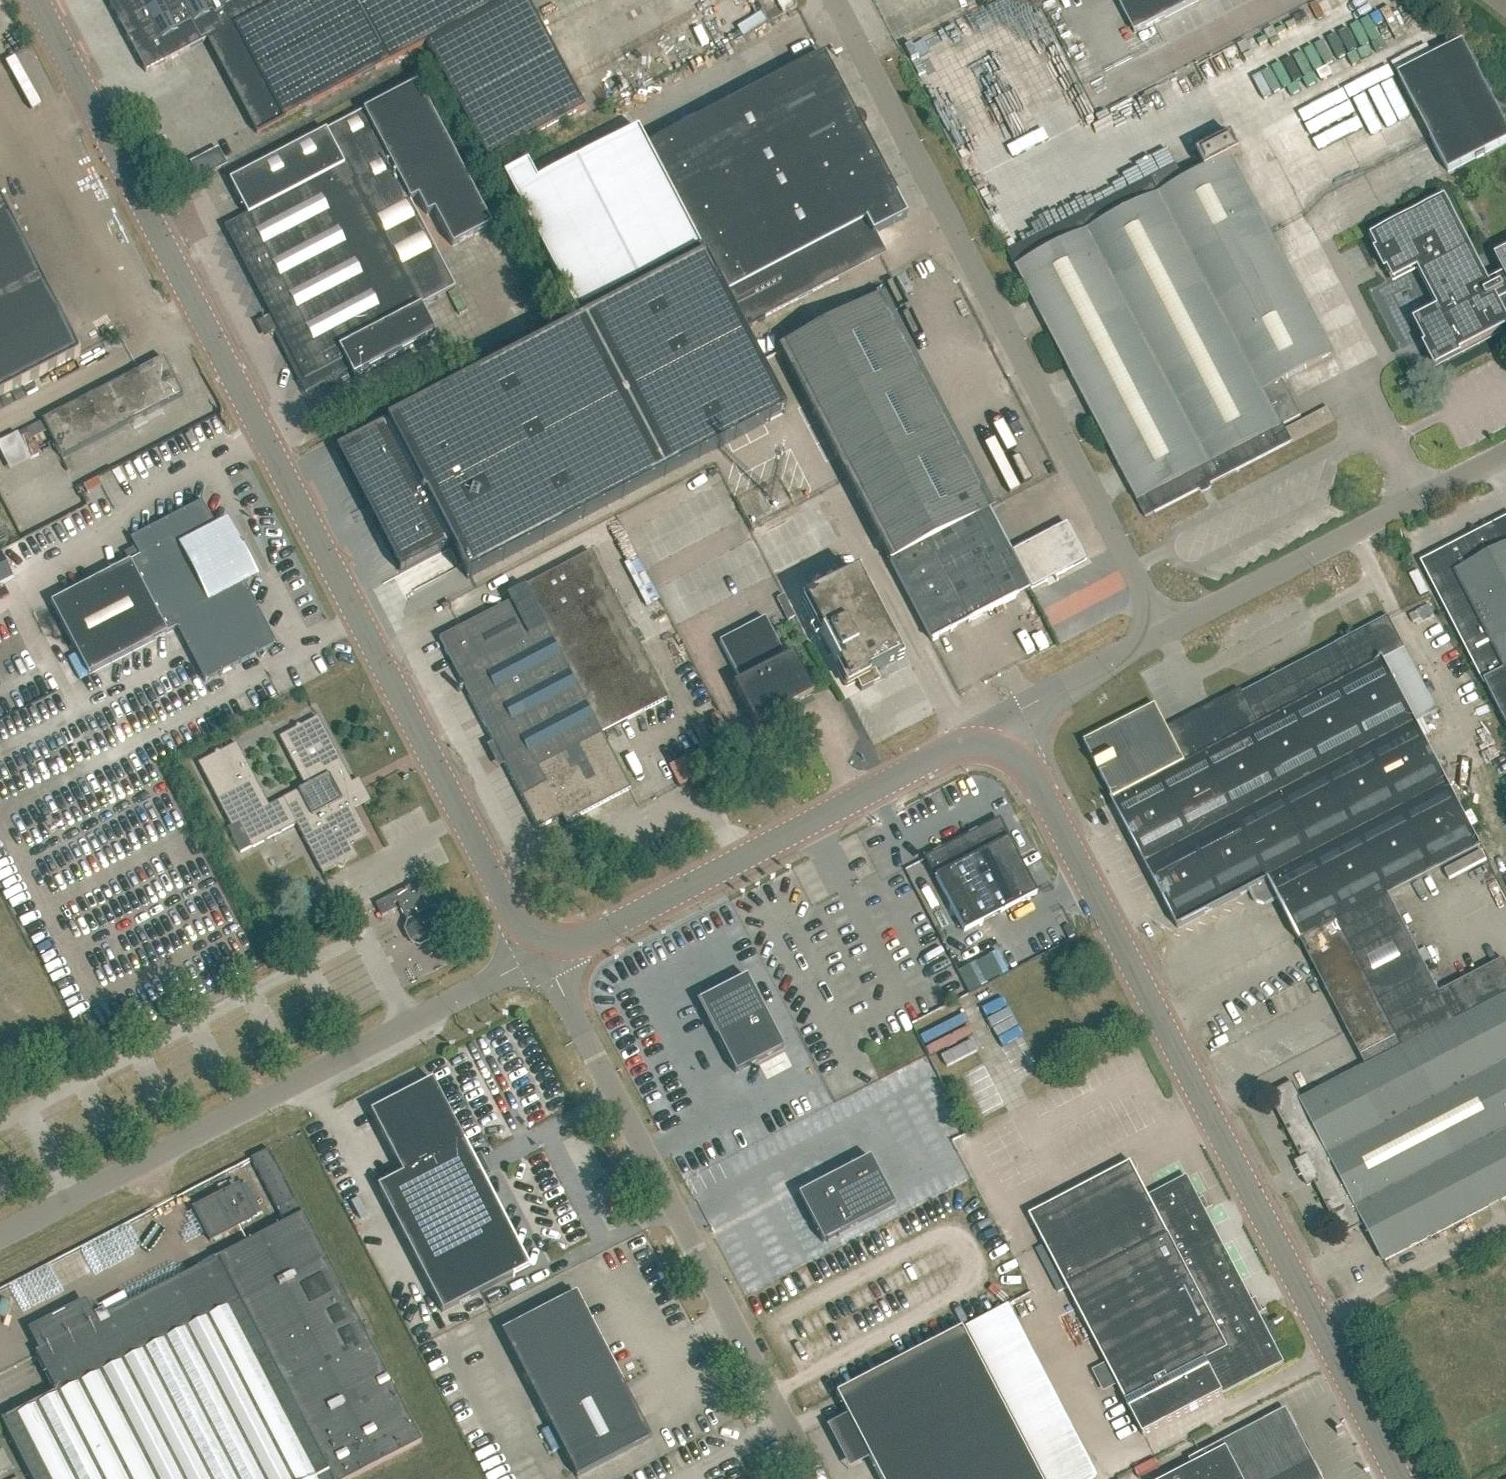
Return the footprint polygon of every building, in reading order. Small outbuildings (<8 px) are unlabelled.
[(208,41),(227,31),(211,0),(108,0),(147,74),(208,41)] [(357,0),(211,0),(227,31),(208,41),(258,133),(391,63),(357,0)] [(427,43),(490,159),(587,108),(529,0),(357,0),(391,63),(427,43)] [(1201,0),(1118,0),(1135,34),(1201,0)] [(914,39),(900,47),(914,73),(929,65),(914,39)] [(1326,40),(1306,47),(1314,70),(1334,63),(1326,40)] [(1505,146),(1505,126),(1465,45),(1400,78),(1449,175),(1505,146)] [(1297,51),(1277,60),(1280,68),(1301,59),(1297,51)] [(526,164),(503,177),(575,315),(701,249),(743,332),(765,320),(764,317),(840,278),(841,278),(887,254),(876,234),(908,217),(822,57),(756,92),(718,111),(649,147),(647,149),(637,130),(536,183),(526,164)] [(493,227),(420,84),(366,112),(365,111),(325,131),(231,182),(249,216),(226,228),(271,316),(260,322),(268,337),(275,334),(307,394),(351,371),(355,378),(362,375),(362,374),(437,335),(422,307),(457,289),(412,202),(420,198),(429,216),(436,212),(454,247),(493,227)] [(1325,87),(1314,90),(1321,115),(1331,112),(1325,87)] [(1037,142),(1027,120),(1012,126),(996,88),(980,94),(997,133),(994,134),(1003,156),(1037,142)] [(1293,442),(1292,442),(1334,420),(1328,408),(1301,423),(1280,383),(1333,356),(1232,158),(1242,153),(1233,136),(1198,154),(1207,172),(1161,195),(1152,178),(1008,252),(1138,502),(1147,497),(1155,514),(1293,442)] [(1131,156),(1133,161),(1122,165),(1126,176),(1169,161),(1160,136),(1143,142),(1146,150),(1131,156)] [(218,151),(191,165),(199,180),(226,166),(218,151)] [(80,358),(0,203),(0,399),(80,358)] [(1505,276),(1487,285),(1469,251),(1461,235),(1444,205),(1393,231),(1376,240),(1381,251),(1376,253),(1386,271),(1391,268),(1396,278),(1420,266),(1443,309),(1438,311),(1416,323),(1428,345),(1425,347),(1436,367),(1463,354),(1505,332),(1505,254),(1496,259),(1505,276)] [(386,423),(336,450),(400,573),(451,547),(468,579),(785,414),(743,332),(701,249),(575,315),(579,323),(386,423)] [(891,561),(974,517),(864,307),(780,351),(891,561)] [(182,396),(164,362),(140,374),(137,367),(130,370),(132,374),(42,421),(61,458),(182,396)] [(2,465),(24,454),(11,427),(0,432),(0,460),(2,465)] [(217,528),(203,502),(132,540),(141,557),(52,604),(90,675),(178,629),(206,682),(278,645),(246,584),(250,582),(221,526),(217,528)] [(933,642),(1017,598),(974,517),(891,561),(933,642)] [(1424,565),(1505,723),(1505,522),(1424,565)] [(1032,590),(1086,561),(1067,524),(1012,553),(1032,590)] [(667,696),(591,552),(507,597),(511,603),(440,640),(539,830),(563,818),(565,823),(631,789),(602,735),(604,734),(602,732),(668,698),(667,696)] [(1411,565),(1404,568),(1414,589),(1422,585),(1411,565)] [(848,687),(901,659),(857,574),(804,602),(848,687)] [(642,639),(670,627),(660,604),(632,616),(642,639)] [(734,685),(755,725),(814,694),(793,654),(786,658),(766,618),(720,642),(741,681),(734,685)] [(1266,903),(1278,896),(1301,940),(1388,896),(1480,848),(1470,827),(1476,824),(1470,813),(1463,816),(1416,725),(1439,713),(1389,618),(1170,732),(1156,705),(1085,742),(1115,801),(1114,801),(1115,802),(1180,926),(1251,889),(1257,899),(1266,903)] [(369,834),(345,788),(353,783),(319,717),(279,737),(305,787),(273,804),(240,741),(198,763),(230,826),(229,827),(242,853),(252,848),(297,824),(323,875),(358,857),(351,844),(369,834)] [(965,931),(1037,894),(999,820),(927,858),(965,931)] [(909,830),(893,837),(902,861),(918,855),(909,830)] [(435,909),(426,891),(421,881),(376,904),(383,916),(397,909),(394,904),(398,902),(409,923),(406,931),(412,942),(420,944),(446,931),(449,923),(443,912),(435,909)] [(1301,940),(1368,1066),(1302,1101),(1293,1084),(1270,1097),(1309,1170),(1303,1174),(1309,1185),(1315,1182),(1343,1236),(1366,1224),(1386,1262),(1505,1200),(1505,964),(1504,960),(1439,994),(1388,896),(1301,940)] [(939,934),(955,921),(950,914),(934,927),(939,934)] [(23,946),(6,954),(11,963),(27,956),(23,946)] [(992,968),(1002,988),(1016,981),(1006,961),(992,968)] [(783,1049),(746,977),(698,1002),(736,1074),(783,1049)] [(464,1142),(432,1080),(431,1081),(370,1112),(402,1175),(378,1187),(442,1313),(514,1276),(515,1276),(530,1268),(520,1249),(464,1142)] [(422,1442),(303,1214),(302,1215),(269,1151),(269,1150),(251,1159),(284,1224),(36,1353),(58,1395),(14,1418),(4,1423),(33,1478),(350,1478),(422,1442)] [(798,1195),(823,1243),(895,1205),(870,1157),(798,1195)] [(1145,1436),(1166,1425),(1224,1394),(1284,1364),(1188,1178),(1150,1198),(1131,1163),(1029,1216),(1145,1436)] [(210,1242),(255,1219),(238,1186),(194,1210),(210,1242)] [(23,1317),(33,1306),(23,1297),(13,1308),(23,1317)] [(503,1332),(502,1332),(577,1477),(651,1439),(621,1381),(614,1385),(613,1382),(616,1380),(612,1372),(608,1374),(579,1318),(574,1316),(575,1312),(566,1309),(565,1313),(559,1311),(506,1339),(503,1332)] [(923,1348),(837,1393),(881,1478),(1039,1478),(961,1328),(923,1348)] [(1284,1411),(1188,1461),(1191,1467),(1169,1478),(1320,1478),(1284,1411)] [(859,1441),(840,1448),(843,1457),(862,1451),(859,1441)] [(11,1470),(0,1475),(0,1478),(14,1478),(11,1470)]
